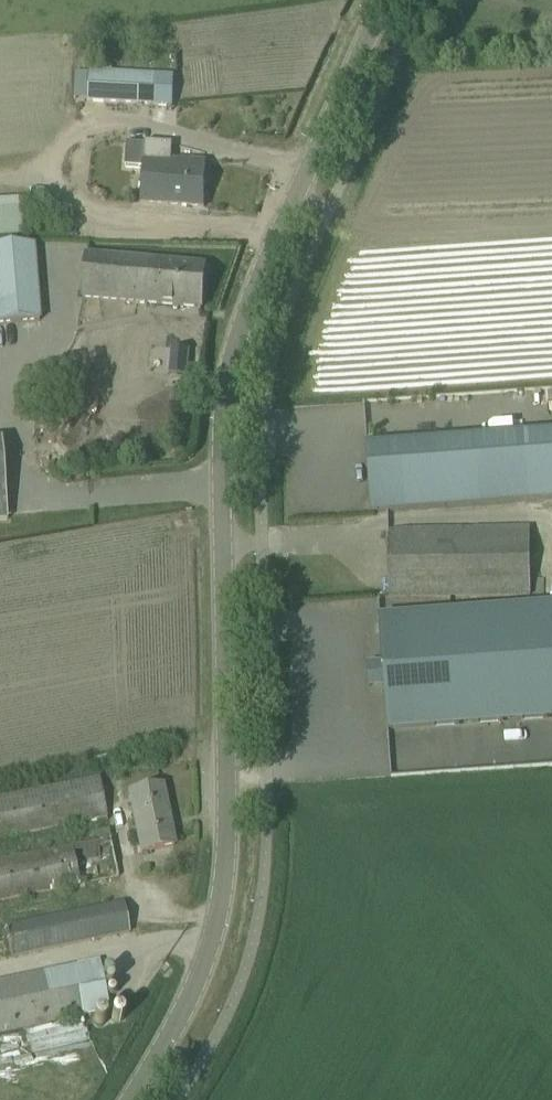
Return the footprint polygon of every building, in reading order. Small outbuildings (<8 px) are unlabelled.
[(89,72),(87,102),(171,107),(173,76),(89,72)] [(126,144),(125,169),(143,170),(141,205),(203,207),(203,208),(204,208),(206,162),(205,162),(171,161),(172,145),(144,144),(144,145),(126,144)] [(0,200),(0,234),(22,234),(21,199),(0,200)] [(0,248),(0,325),(40,322),(34,245),(0,248)] [(205,266),(183,264),(86,254),(82,298),(201,309),(205,266)] [(172,350),(170,375),(187,377),(189,351),(172,350)] [(369,447),(374,512),(551,499),(551,432),(369,447)] [(413,597),(529,594),(527,529),(390,531),(391,597),(413,597)] [(381,620),(389,729),(551,718),(551,607),(381,620)] [(106,817),(98,779),(0,798),(0,838),(106,817)] [(174,846),(161,786),(129,792),(141,852),(174,846)] [(118,877),(110,838),(0,861),(0,901),(118,877)] [(129,932),(123,903),(5,927),(12,956),(129,932)] [(109,1010),(99,961),(0,980),(0,1031),(109,1010)]
